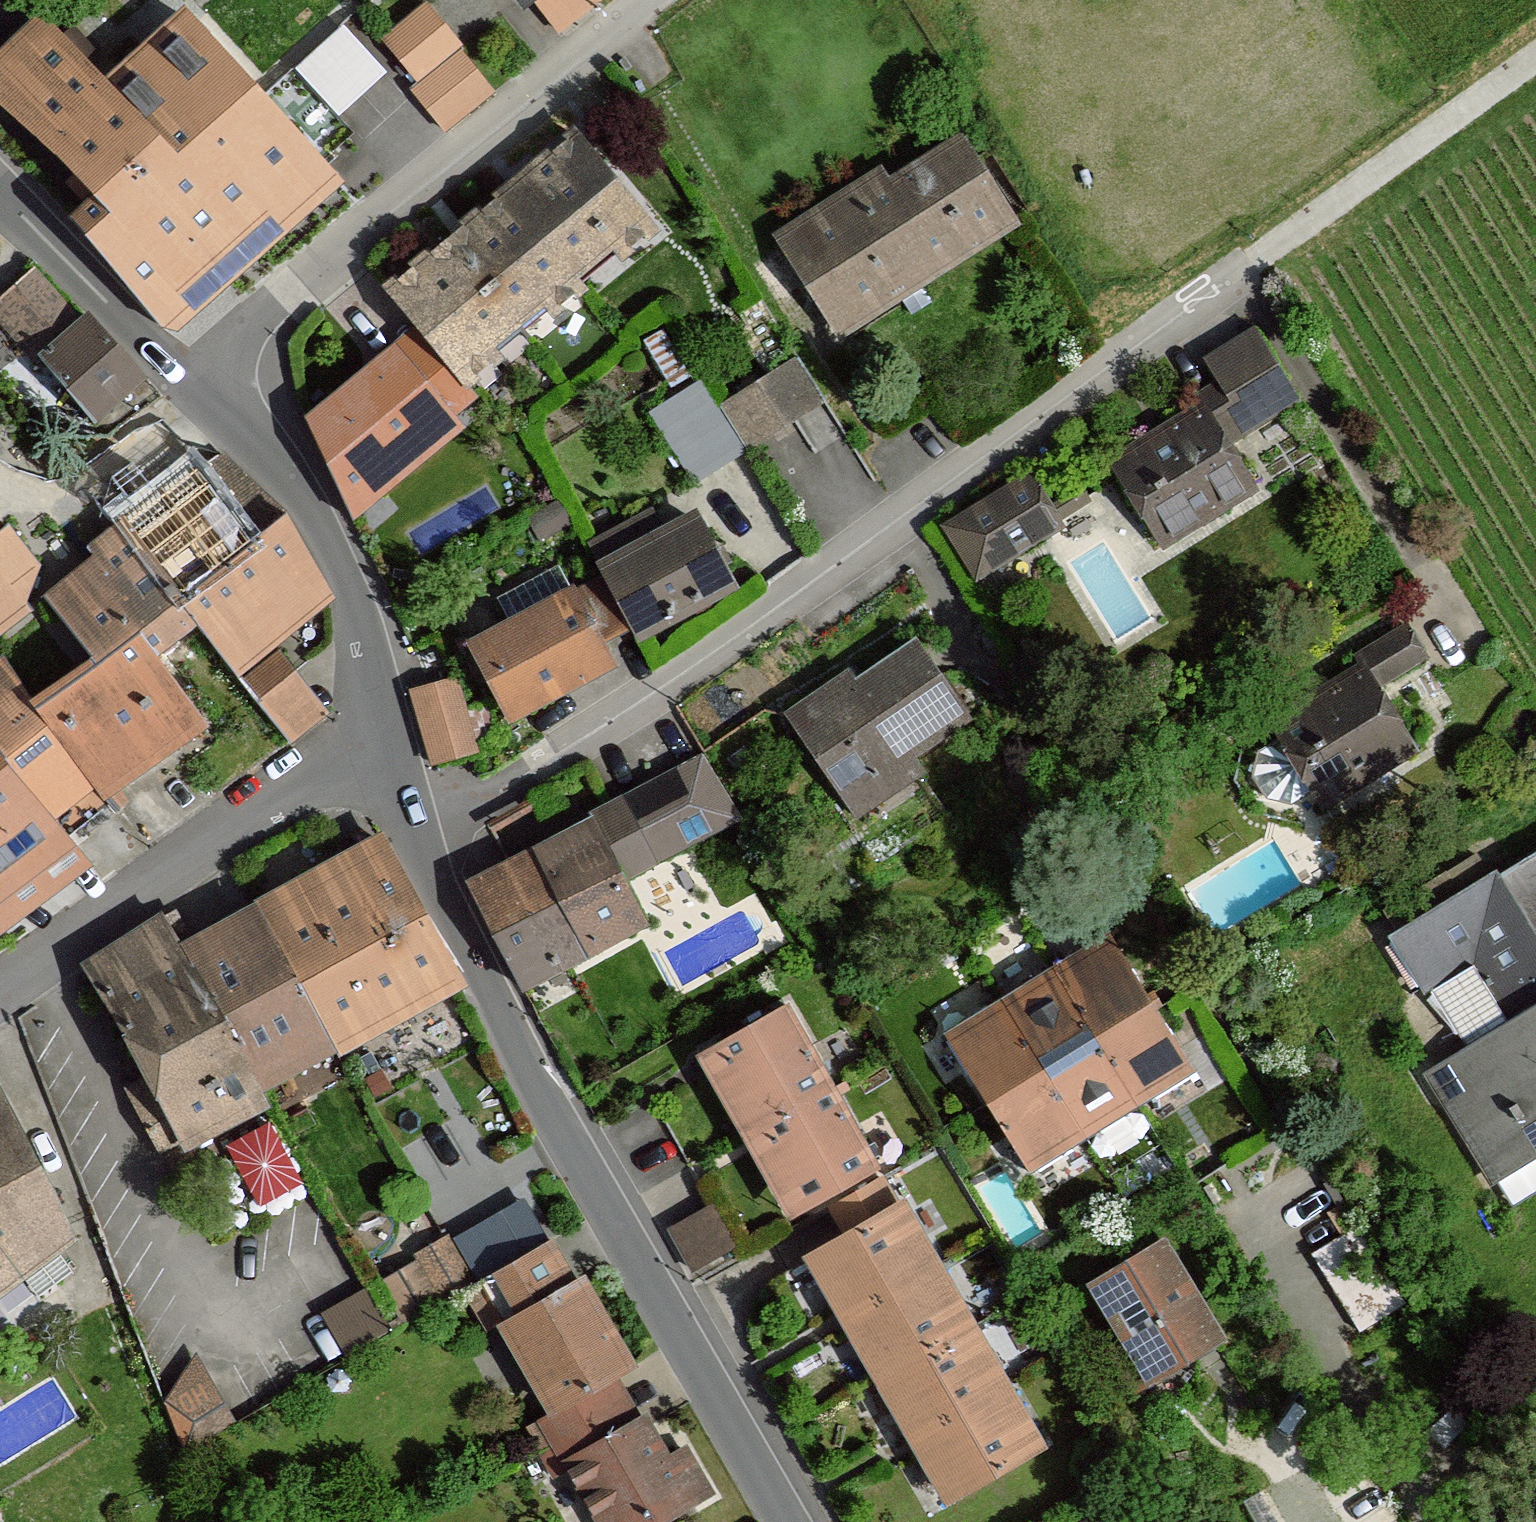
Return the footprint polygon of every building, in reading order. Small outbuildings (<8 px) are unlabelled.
[(568,27),(603,0),(547,0),(568,27)] [(391,39),(426,82),(461,53),(464,50),(429,8),(391,39)] [(351,21),(307,67),(350,108),(394,62),(351,21)] [(169,321),(339,177),(199,28),(127,99),(53,24),(0,80),(0,107),(102,209),(86,226),(169,321)] [(419,88),(452,129),(495,94),(461,53),(426,82),(419,88)] [(579,134),(390,286),(422,326),(466,382),(499,356),(496,352),(553,307),(557,312),(584,290),(578,283),(622,248),(624,252),(654,228),(579,134)] [(784,236),(844,331),(1018,221),(965,137),(894,183),(886,170),(784,236)] [(107,420),(149,379),(42,269),(0,309),(0,310),(107,420)] [(1299,396),(1258,325),(1209,353),(1221,373),(1195,388),(1202,400),(1112,452),(1163,540),(1259,485),(1230,436),(1299,396)] [(466,382),(422,326),(312,417),(360,517),(467,428),(451,411),(474,392),(466,382)] [(720,408),(747,452),(811,412),(824,404),(797,360),(720,408)] [(650,414),(695,485),(747,452),(720,408),(703,381),(650,414)] [(96,868),(72,843),(120,806),(114,799),(214,730),(175,677),(215,645),(294,744),(328,717),(281,651),(336,607),(224,468),(110,552),(120,561),(66,602),(109,657),(37,706),(13,673),(0,684),(0,943),(96,868)] [(1063,520),(1031,468),(945,521),(976,572),(1063,520)] [(473,643),(511,716),(612,664),(601,643),(635,625),(640,635),(736,585),(700,515),(603,565),(607,573),(473,643)] [(62,593),(16,529),(0,542),(0,643),(62,593)] [(1276,718),(1330,807),(1421,752),(1383,688),(1434,657),(1413,623),(1361,655),(1367,663),(1276,718)] [(971,717),(918,640),(858,681),(852,672),(792,713),(861,815),(925,772),(914,755),(971,717)] [(462,680),(419,691),(437,761),(480,750),(462,680)] [(739,819),(706,756),(470,881),(526,986),(645,923),(623,880),(739,819)] [(167,917),(93,963),(154,1072),(132,1085),(161,1141),(262,1091),(254,1076),(338,1034),(457,969),(388,838),(182,942),(167,917)] [(1504,876),(1501,870),(1393,936),(1429,994),(1437,989),(1473,1047),(1431,1074),(1498,1183),(1535,1159),(1535,856),(1504,876)] [(958,1040),(1038,1173),(1202,1073),(1156,997),(1122,940),(958,1040)] [(704,1055),(796,1220),(882,1172),(790,1007),(704,1055)] [(74,1233),(3,1091),(0,1092),(0,1291),(74,1233)] [(283,1112),(234,1141),(271,1204),(320,1176),(283,1112)] [(949,1502),(1045,1447),(905,1202),(808,1257),(949,1502)] [(717,1205),(673,1230),(697,1272),(741,1247),(717,1205)] [(1361,1228),(1320,1254),(1368,1331),(1409,1305),(1361,1228)] [(447,1233),(417,1250),(442,1293),(472,1276),(447,1233)] [(1227,1339),(1167,1240),(1091,1286),(1143,1372),(1130,1380),(1138,1393),(1227,1339)] [(617,1521),(674,1521),(714,1497),(689,1450),(671,1458),(620,1371),(636,1363),(589,1276),(578,1281),(555,1241),(505,1268),(527,1308),(513,1315),(566,1407),(555,1413),(617,1521)] [(335,1306),(355,1348),(398,1328),(378,1286),(335,1306)] [(167,1386),(199,1441),(246,1413),(214,1358),(167,1386)]
